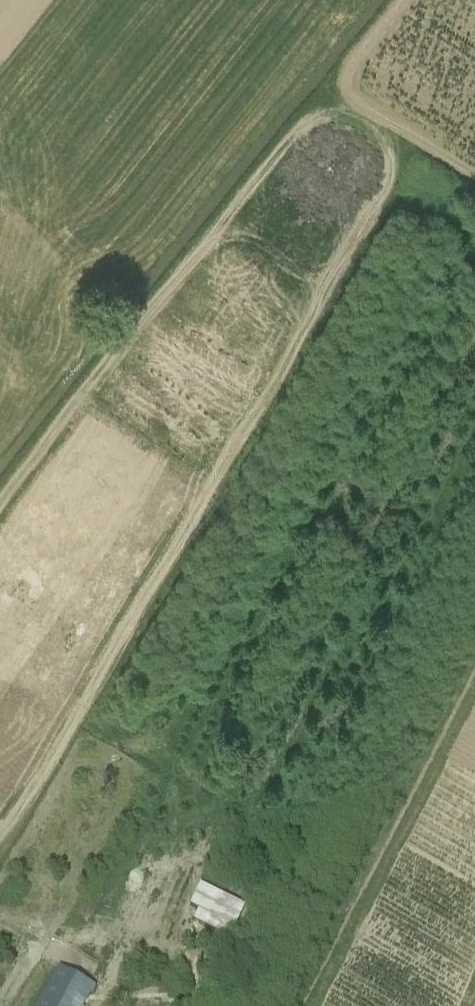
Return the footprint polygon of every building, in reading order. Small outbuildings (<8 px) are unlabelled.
[(97,987),(90,983),(113,942),(96,932),(72,974),(57,967),(35,1005),(85,1005),(97,987)]
